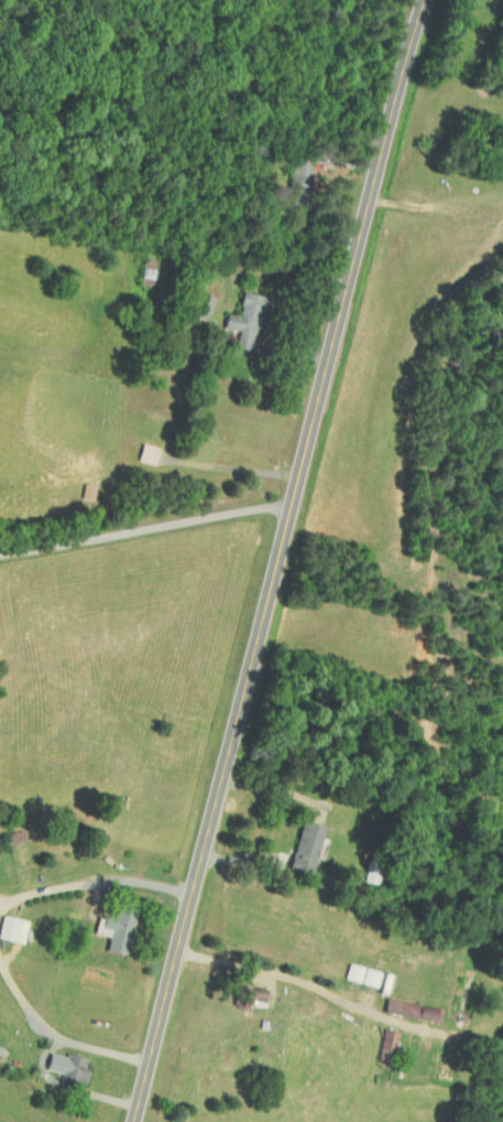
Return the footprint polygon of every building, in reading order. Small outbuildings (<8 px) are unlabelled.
[(314,161),(298,158),(293,182),(309,185),(314,161)] [(220,327),(235,331),(232,347),(246,350),(259,296),(239,291),(234,315),(223,313),(220,327)] [(288,864),(310,868),(318,825),(297,821),(288,864)] [(101,950),(121,955),(134,908),(113,902),(108,919),(98,916),(95,928),(106,930),(101,950)] [(0,915),(0,939),(20,943),(25,921),(0,915)] [(265,987),(236,986),(235,1001),(265,1002),(265,987)] [(438,1022),(441,1009),(384,998),(381,1011),(438,1022)] [(396,1031),(380,1028),(375,1058),(391,1061),(396,1031)] [(55,1090),(72,1093),(74,1083),(82,1084),(85,1069),(82,1068),(84,1058),(45,1051),(42,1069),(59,1072),(55,1090)]
